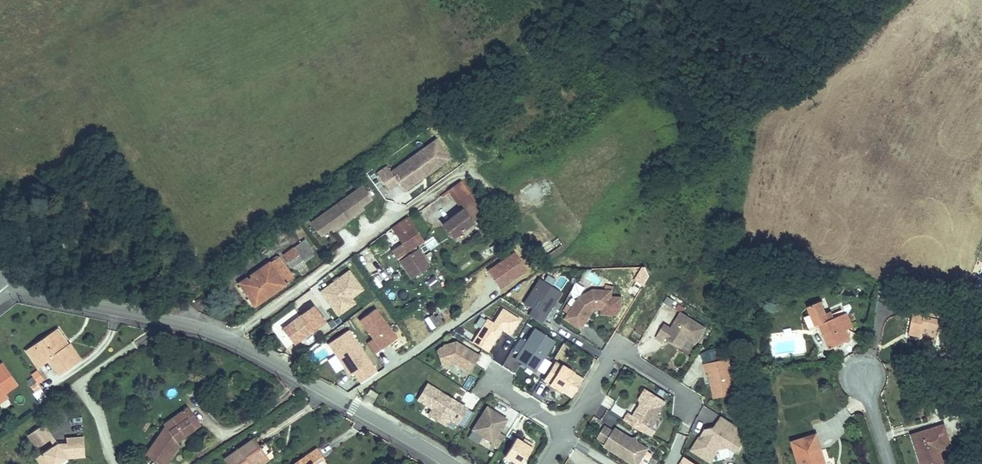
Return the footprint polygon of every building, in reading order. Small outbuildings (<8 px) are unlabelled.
[(451,157),(436,137),(390,169),(386,164),(375,172),(388,189),(397,183),(403,191),(451,157)] [(362,183),(335,201),(349,220),(365,210),(363,207),(375,199),(362,183)] [(349,220),(335,201),(309,220),(321,236),(331,228),(335,232),(349,220)] [(456,213),(438,227),(447,238),(465,225),(475,216),(467,205),(456,213)] [(411,221),(422,235),(431,228),(421,214),(411,221)] [(408,253),(417,247),(401,224),(385,236),(396,250),(402,257),(403,256),(406,259),(395,267),(403,279),(407,285),(425,272),(420,266),(412,255),(410,256),(408,253)] [(434,237),(424,242),(429,250),(438,246),(434,237)] [(281,255),(293,271),(316,255),(305,239),(281,255)] [(396,250),(387,256),(393,264),(402,257),(396,250)] [(270,265),(235,291),(250,310),(285,284),(270,265)] [(353,299),(365,290),(349,269),(319,292),(338,317),(357,303),(353,299)] [(566,285),(548,274),(543,281),(538,278),(523,301),(533,307),(528,315),(542,324),(566,285)] [(435,277),(425,280),(428,290),(439,287),(435,277)] [(613,308),(613,287),(593,287),(579,295),(563,318),(581,329),(592,311),(597,308),(613,308)] [(309,294),(294,305),(298,310),(304,306),(309,311),(317,305),(309,294)] [(435,309),(444,321),(450,316),(442,304),(435,309)] [(521,318),(503,306),(493,321),(487,317),(471,341),(487,352),(502,329),(511,335),(521,318)] [(812,306),(797,312),(799,318),(792,321),(800,338),(811,333),(822,358),(840,351),(836,340),(828,322),(825,324),(822,315),(817,317),(812,306)] [(665,322),(655,337),(663,342),(666,338),(681,347),(685,340),(688,338),(697,343),(708,325),(680,310),(671,326),(665,322)] [(436,313),(424,318),(430,330),(441,325),(436,313)] [(308,315),(277,338),(287,352),(307,338),(310,342),(322,333),(308,315)] [(907,338),(935,342),(939,320),(910,316),(907,338)] [(63,318),(59,321),(70,337),(74,335),(63,318)] [(837,319),(828,322),(836,340),(844,337),(837,319)] [(74,335),(70,337),(59,321),(33,339),(45,356),(57,347),(67,362),(87,348),(77,333),(74,335)] [(555,340),(534,327),(514,359),(535,372),(555,340)] [(327,343),(348,378),(353,375),(359,385),(377,375),(351,329),(327,343)] [(455,340),(435,346),(441,367),(452,363),(470,373),(481,354),(455,340)] [(672,355),(666,352),(667,348),(661,345),(655,357),(668,364),(672,355)] [(5,395),(4,393),(12,387),(24,379),(10,358),(0,365),(0,398),(5,395)] [(583,376),(556,359),(544,380),(571,397),(583,376)] [(703,365),(712,400),(736,394),(728,359),(703,365)] [(34,384),(43,381),(39,371),(31,374),(34,384)] [(468,375),(463,387),(470,389),(475,378),(468,375)] [(29,389),(40,403),(48,397),(37,383),(29,389)] [(426,384),(416,402),(424,406),(420,413),(446,428),(450,421),(459,426),(469,407),(426,384)] [(16,393),(12,387),(4,393),(5,395),(0,398),(0,404),(16,393)] [(659,414),(666,402),(644,388),(638,398),(639,402),(633,413),(627,410),(622,419),(645,433),(651,423),(656,424),(661,415),(659,414)] [(197,396),(192,399),(204,417),(209,413),(197,396)] [(611,409),(614,400),(605,397),(602,405),(611,409)] [(204,417),(192,399),(174,411),(176,414),(155,445),(173,456),(189,433),(187,429),(204,417)] [(509,418),(486,405),(470,429),(498,446),(505,435),(500,432),(509,418)] [(595,415),(601,418),(606,409),(600,406),(595,415)] [(749,432),(721,414),(714,425),(704,427),(700,436),(698,436),(690,450),(712,463),(720,450),(729,448),(737,452),(749,432)] [(44,417),(41,419),(50,433),(54,439),(57,436),(44,417)] [(50,433),(41,419),(28,428),(37,442),(50,433)] [(596,438),(605,443),(603,446),(632,463),(640,463),(641,463),(642,463),(647,463),(652,455),(651,452),(648,450),(650,447),(615,426),(613,429),(605,424),(596,438)] [(274,442),(263,425),(234,446),(246,463),(251,463),(263,456),(260,452),(274,442)] [(57,436),(54,439),(36,451),(42,460),(50,455),(53,461),(61,456),(68,451),(86,449),(85,428),(66,429),(66,435),(57,436)] [(333,463),(322,448),(332,442),(327,435),(306,449),(307,451),(301,456),(299,454),(292,459),(295,463),(332,463),(333,463)] [(534,443),(523,437),(521,440),(515,436),(503,455),(518,463),(520,463),(534,443)] [(909,449),(914,463),(937,463),(934,456),(944,453),(940,439),(909,449)] [(274,442),(260,452),(263,456),(264,458),(278,448),(274,442)] [(784,454),(787,463),(815,463),(810,445),(784,454)] [(937,463),(941,463),(948,462),(944,453),(934,456),(937,463)] [(42,460),(45,463),(56,463),(63,459),(61,456),(53,461),(50,455),(42,460)] [(684,455),(679,463),(698,463),(684,455)]
